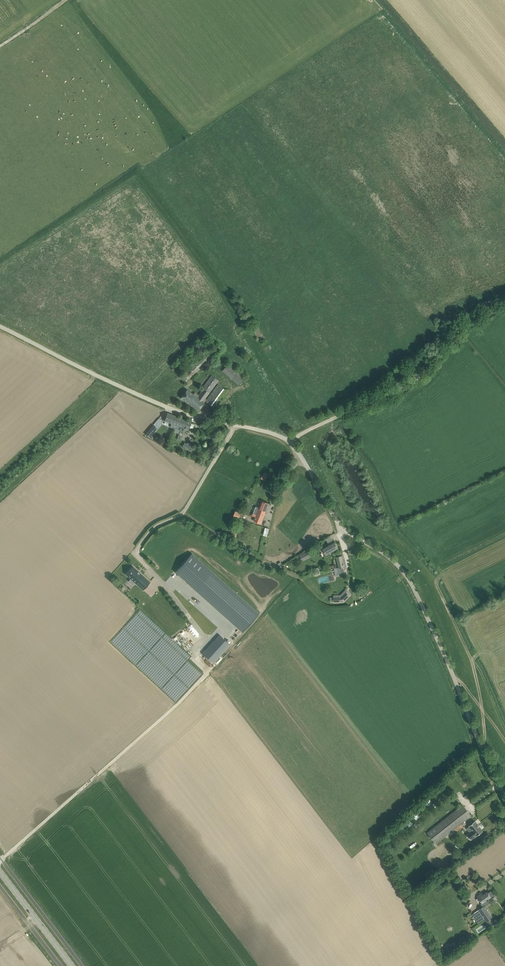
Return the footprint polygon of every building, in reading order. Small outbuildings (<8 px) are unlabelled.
[(197,360),(203,366),(221,348),(217,344),(208,354),(205,352),(197,360)] [(174,367),(176,369),(183,363),(180,360),(174,367)] [(222,371),(239,385),(246,376),(230,362),(222,371)] [(204,402),(206,399),(205,398),(219,380),(218,380),(211,375),(202,387),(203,388),(198,397),(187,389),(181,398),(198,410),(204,402)] [(206,401),(214,408),(227,391),(218,384),(206,401)] [(174,428),(175,428),(180,417),(168,413),(165,420),(172,423),(171,427),(174,428)] [(180,417),(175,428),(183,431),(184,428),(189,429),(191,422),(180,417)] [(154,425),(146,434),(150,437),(157,428),(154,425)] [(184,442),(183,447),(190,449),(194,440),(189,438),(187,443),(184,442)] [(254,521),(261,523),(269,503),(262,500),(259,508),(256,506),(252,515),(256,517),(254,521)] [(322,548),(326,555),(339,548),(335,541),(322,548)] [(313,555),(310,549),(300,555),(303,561),(313,555)] [(191,553),(175,572),(242,632),(259,614),(191,553)] [(341,553),(335,555),(336,558),(337,558),(339,565),(338,566),(339,573),(344,572),(343,567),(344,567),(341,553)] [(133,566),(125,574),(143,590),(150,582),(133,566)] [(344,601),(350,595),(346,592),(341,597),(334,597),(334,602),(344,601)] [(221,635),(204,654),(213,663),(214,664),(231,645),(221,635)] [(428,832),(436,843),(471,816),(463,805),(428,832)] [(407,818),(404,821),(409,826),(412,823),(407,818)] [(473,830),(467,834),(471,839),(477,835),(483,830),(475,821),(469,825),(473,830)] [(482,892),(477,896),(482,902),(481,903),(483,907),(485,905),(486,905),(488,904),(489,903),(490,902),(489,900),(495,896),(491,890),(488,892),(483,894),(482,892)] [(483,907),(475,912),(480,919),(484,916),(487,922),(493,918),(485,905),(483,907)]
